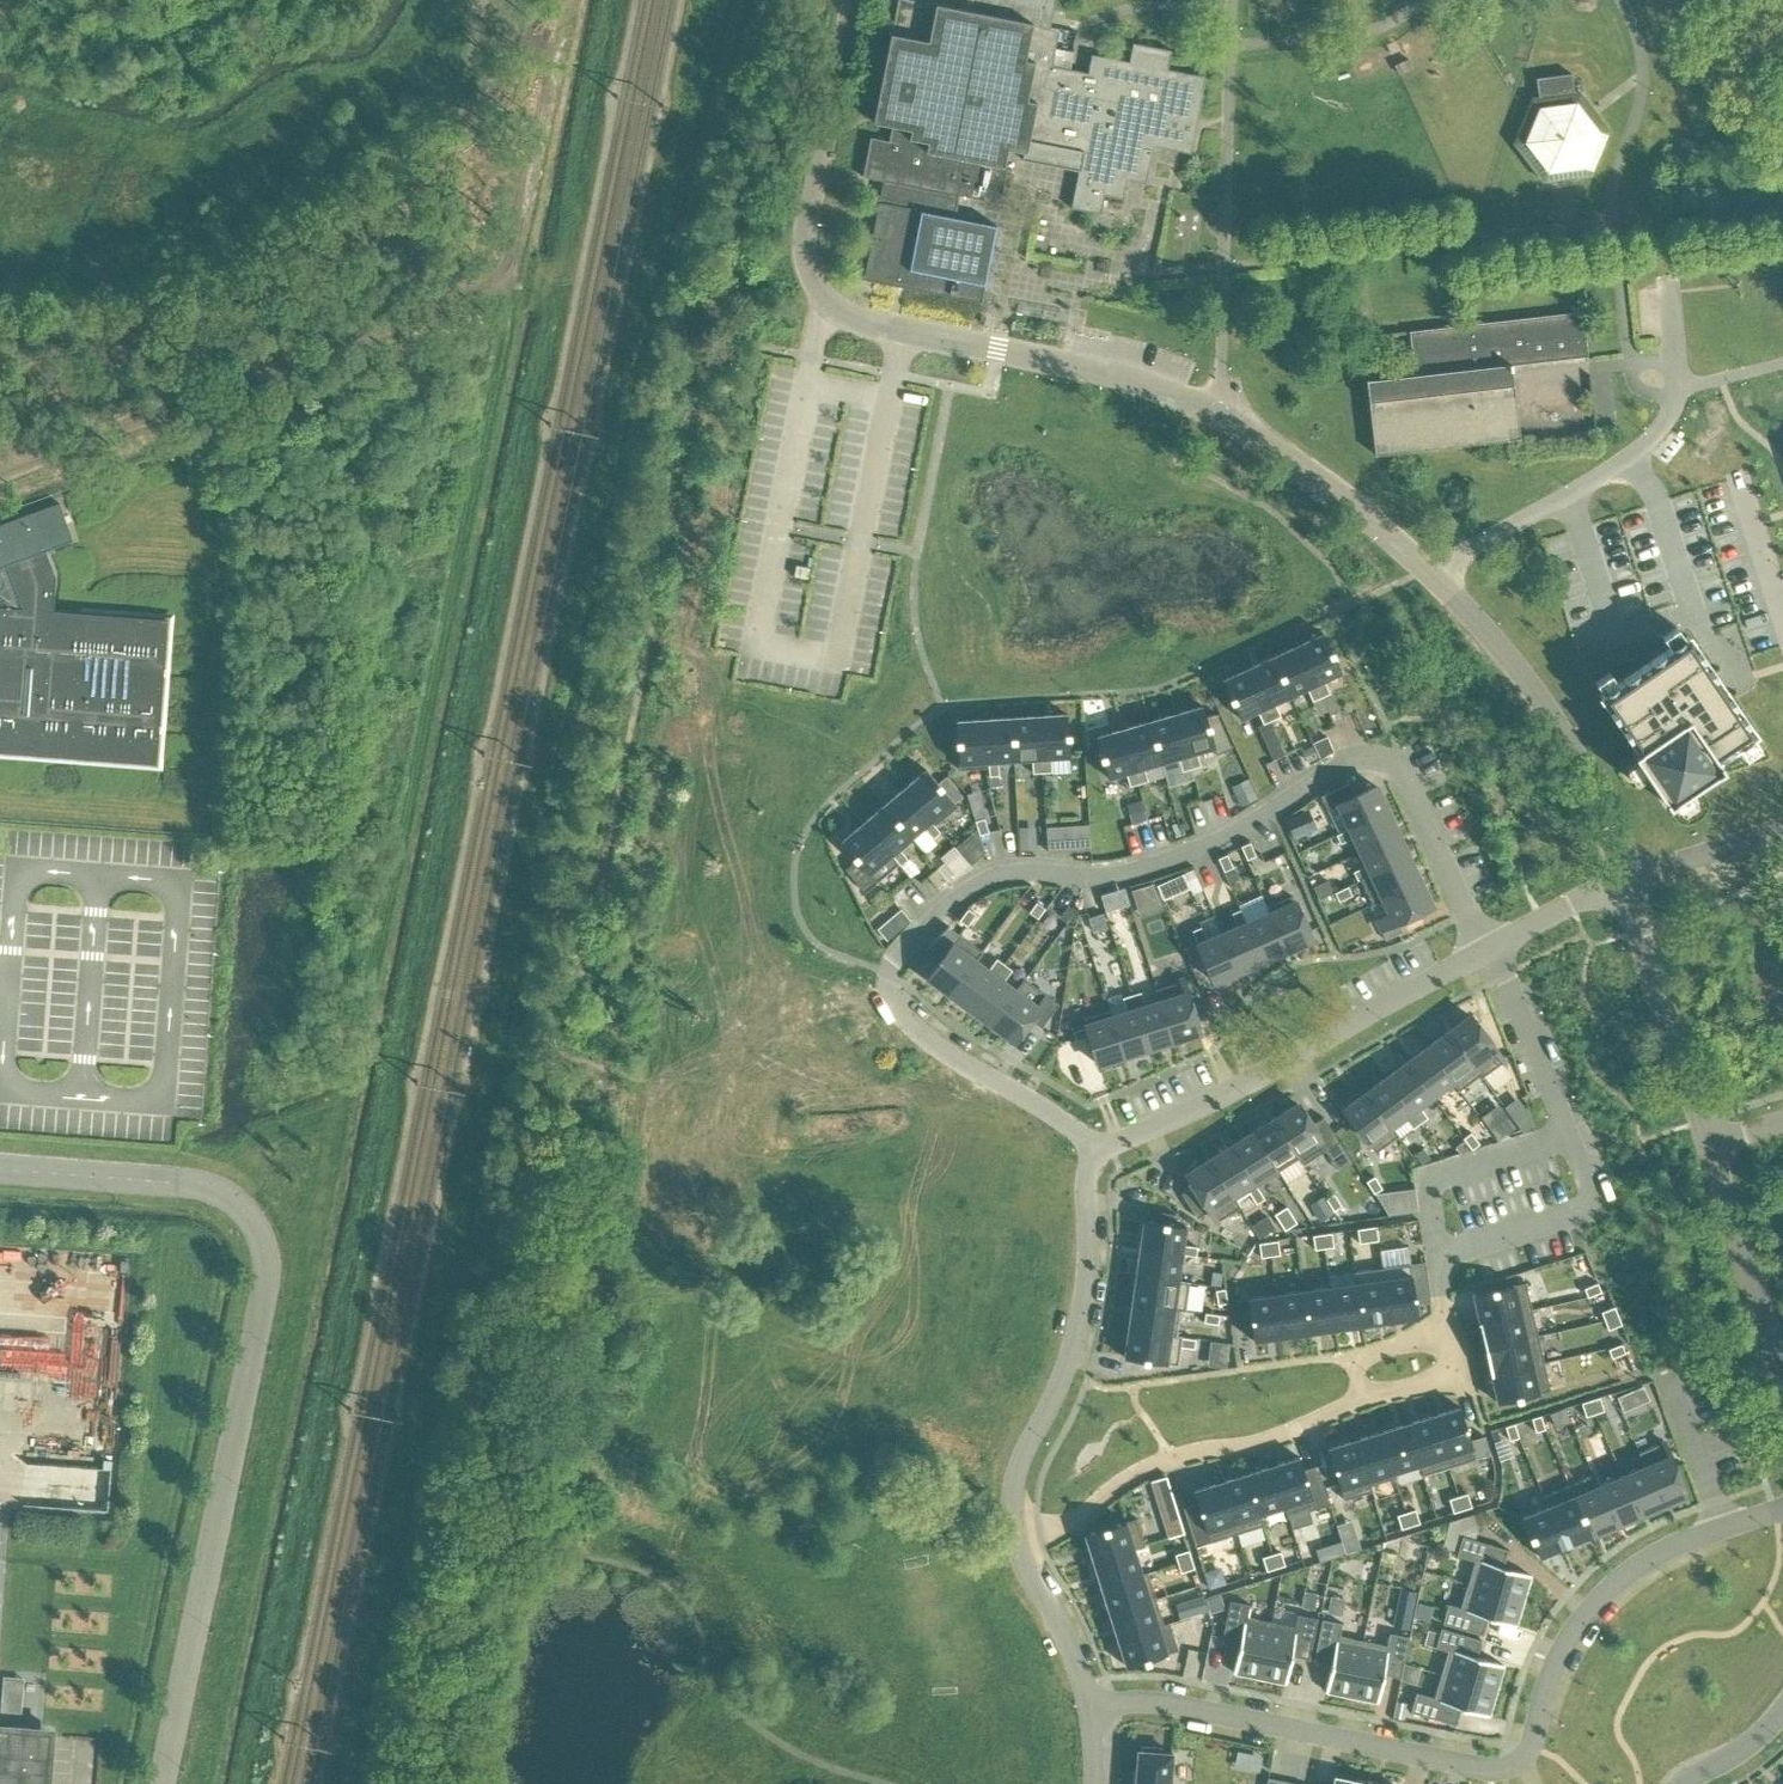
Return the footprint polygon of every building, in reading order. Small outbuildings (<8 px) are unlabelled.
[(916,1),(913,0),(897,0),(872,122),(892,126),(889,141),(870,138),(862,177),(883,181),(863,280),(980,303),(996,226),(954,217),(958,196),(1000,204),(1007,165),(1004,164),(1007,148),(1023,152),(1022,159),(1078,171),(1071,208),(1100,214),(1104,195),(1123,199),(1126,180),(1145,184),(1153,146),(1190,154),(1205,77),(1168,70),(1171,51),(1132,43),(1128,62),(1091,55),(1087,73),(1051,66),(1059,29),(1049,27),(1055,0),(917,0),(916,1)] [(1514,143),(1543,181),(1590,175),(1608,131),(1579,92),(1574,93),(1571,74),(1535,78),(1537,98),(1533,98),(1514,143)] [(1409,331),(1414,375),(1366,380),(1375,455),(1519,438),(1513,384),(1511,365),(1529,363),(1530,368),(1532,368),(1531,363),(1550,361),(1550,366),(1552,365),(1552,361),(1570,359),(1571,363),(1573,363),(1572,358),(1585,357),(1586,362),(1587,361),(1582,312),(1481,323),(1409,331)] [(0,607),(0,753),(156,765),(167,620),(53,611),(56,577),(45,550),(73,540),(60,505),(0,527),(0,567),(6,564),(23,609),(0,607)] [(1323,633),(1297,645),(1321,697),(1329,693),(1323,680),(1341,672),(1323,633)] [(1687,641),(1605,697),(1640,748),(1632,753),(1668,804),(1722,767),(1714,755),(1748,732),(1687,641)] [(1321,697),(1297,645),(1272,657),(1290,695),(1306,688),(1312,701),(1321,697)] [(1290,695),(1272,657),(1247,668),(1271,720),(1280,716),(1274,703),(1290,695)] [(1247,668),(1222,680),(1228,693),(1232,703),(1239,719),(1256,711),(1262,724),(1271,720),(1247,668)] [(1228,693),(1213,699),(1218,709),(1232,703),(1228,693)] [(1329,693),(1321,697),(1329,715),(1338,711),(1329,693)] [(1175,714),(1191,769),(1200,766),(1196,753),(1214,747),(1202,707),(1175,714)] [(1067,714),(1038,716),(1042,773),(1052,772),(1051,758),(1069,756),(1067,714)] [(1149,722),(1161,763),(1178,758),(1182,772),(1191,769),(1175,714),(1149,722)] [(1011,718),(1014,760),(1032,759),(1033,773),(1042,773),(1038,716),(1011,718)] [(1011,718),(984,719),(987,768),(988,768),(989,776),(999,775),(998,761),(1014,760),(1011,718)] [(956,721),(959,769),(987,768),(984,719),(956,721)] [(1138,784),(1148,782),(1144,768),(1161,763),(1149,722),(1123,730),(1138,784)] [(1125,773),(1129,787),(1138,784),(1123,730),(1095,737),(1107,778),(1125,773)] [(1333,750),(1327,736),(1312,743),(1319,757),(1333,750)] [(1316,758),(1311,746),(1302,750),(1307,762),(1316,758)] [(926,769),(904,787),(936,824),(957,806),(954,803),(939,784),(926,769)] [(961,796),(946,778),(939,784),(954,803),(961,796)] [(1257,798),(1248,778),(1230,787),(1240,806),(1257,798)] [(1320,796),(1327,809),(1337,804),(1349,828),(1387,810),(1376,786),(1354,796),(1347,783),(1320,796)] [(936,824),(904,787),(883,805),(911,838),(923,827),(933,838),(940,832),(935,825),(936,824)] [(1147,819),(1141,800),(1127,804),(1133,823),(1147,819)] [(911,838),(883,805),(863,823),(898,864),(899,863),(900,866),(908,859),(899,848),(911,838)] [(1353,837),(1360,852),(1398,833),(1387,810),(1349,828),(1336,834),(1340,843),(1353,837)] [(1311,830),(1302,812),(1285,819),(1294,838),(1311,830)] [(988,832),(984,818),(975,821),(979,835),(988,832)] [(898,864),(863,823),(841,841),(857,860),(845,869),(865,892),(898,864)] [(1090,850),(1089,824),(1074,825),(1075,851),(1090,850)] [(1035,849),(1034,826),(1018,827),(1020,850),(1035,849)] [(1360,879),(1360,880),(1409,857),(1398,833),(1360,852),(1366,865),(1353,871),(1357,880),(1360,879)] [(1255,855),(1250,842),(1241,846),(1246,859),(1255,855)] [(1218,858),(1224,871),(1233,867),(1227,854),(1218,858)] [(1360,880),(1371,903),(1420,880),(1409,857),(1360,880)] [(944,862),(936,869),(946,880),(954,873),(944,862)] [(946,880),(936,869),(927,876),(937,887),(946,880)] [(1235,869),(1225,873),(1229,883),(1239,879),(1235,869)] [(1334,893),(1328,880),(1313,887),(1319,899),(1334,893)] [(1420,880),(1371,903),(1372,904),(1382,899),(1389,913),(1376,919),(1380,929),(1381,929),(1398,921),(1432,905),(1420,880)] [(1172,896),(1166,881),(1156,885),(1163,900),(1172,896)] [(1158,897),(1152,884),(1132,890),(1136,904),(1158,897)] [(1352,895),(1347,886),(1334,892),(1338,901),(1352,895)] [(1292,896),(1267,907),(1287,951),(1311,940),(1292,896)] [(1036,902),(1029,912),(1037,918),(1045,908),(1036,902)] [(1066,923),(1075,910),(1068,905),(1058,917),(1066,923)] [(967,907),(959,920),(967,926),(975,914),(967,907)] [(1268,912),(1246,922),(1263,961),(1287,951),(1267,907),(1266,907),(1268,912)] [(1237,926),(1222,933),(1239,972),(1263,962),(1240,909),(1231,913),(1237,926)] [(1403,931),(1398,921),(1381,929),(1386,939),(1403,931)] [(1201,927),(1192,930),(1215,983),(1239,973),(1222,933),(1206,940),(1201,927)] [(950,995),(982,951),(960,935),(928,978),(950,995)] [(982,951),(950,995),(970,1010),(1004,964),(996,958),(988,970),(976,961),(982,951)] [(1012,969),(1004,964),(970,1010),(991,1025),(1025,979),(1024,979),(1016,990),(1003,981),(1012,969)] [(1191,978),(1157,989),(1173,1041),(1199,1033),(1187,995),(1196,993),(1191,978)] [(1025,979),(991,1025),(1013,1041),(1029,1019),(1041,1027),(1059,1004),(1025,979)] [(1145,1005),(1140,992),(1131,995),(1148,1049),(1173,1041),(1157,989),(1156,990),(1159,1001),(1145,1005)] [(1112,1016),(1110,1010),(1109,1011),(1124,1057),(1148,1049),(1131,995),(1122,997),(1126,1011),(1112,1016)] [(1124,1057),(1109,1011),(1084,1019),(1086,1027),(1072,1031),(1075,1040),(1089,1036),(1098,1065),(1124,1057)] [(1470,1015),(1448,1031),(1482,1077),(1503,1061),(1470,1015)] [(1448,1031),(1427,1046),(1459,1090),(1479,1075),(1481,1077),(1482,1077),(1448,1031)] [(1427,1046),(1406,1062),(1432,1096),(1452,1081),(1459,1091),(1459,1090),(1427,1046)] [(1406,1062),(1386,1077),(1420,1123),(1427,1117),(1419,1106),(1432,1096),(1406,1062)] [(1386,1077),(1365,1093),(1397,1136),(1398,1135),(1391,1126),(1404,1117),(1412,1128),(1420,1123),(1386,1077)] [(1365,1093),(1343,1109),(1376,1152),(1397,1136),(1365,1093)] [(1522,1112),(1513,1100),(1504,1107),(1513,1118),(1522,1112)] [(1297,1103),(1275,1118),(1303,1164),(1339,1141),(1323,1117),(1311,1125),(1297,1103)] [(1275,1118),(1253,1132),(1279,1173),(1279,1172),(1276,1167),(1296,1154),(1303,1164),(1275,1118)] [(1231,1145),(1257,1186),(1279,1173),(1253,1132),(1231,1145)] [(1470,1132),(1463,1138),(1465,1140),(1472,1149),(1479,1144),(1470,1132)] [(1472,1149),(1465,1140),(1455,1147),(1460,1154),(1472,1150),(1472,1149)] [(1231,1145),(1209,1159),(1239,1207),(1240,1207),(1236,1200),(1249,1191),(1256,1203),(1264,1198),(1256,1187),(1257,1186),(1231,1145)] [(1423,1149),(1415,1155),(1421,1164),(1429,1158),(1423,1149)] [(1239,1207),(1209,1159),(1186,1173),(1194,1185),(1181,1193),(1196,1217),(1209,1210),(1217,1222),(1239,1207)] [(1374,1176),(1366,1181),(1374,1193),(1381,1188),(1374,1176)] [(1415,1210),(1412,1187),(1374,1193),(1388,1214),(1415,1210)] [(1333,1193),(1325,1198),(1333,1210),(1341,1205),(1333,1193)] [(1334,1212),(1324,1196),(1310,1205),(1320,1221),(1334,1212)] [(1286,1206),(1274,1214),(1284,1230),(1296,1222),(1286,1206)] [(1156,1222),(1174,1224),(1176,1214),(1157,1211),(1156,1222)] [(1275,1228),(1267,1216),(1251,1226),(1259,1238),(1275,1228)] [(1156,1222),(1143,1220),(1139,1248),(1181,1254),(1196,1256),(1197,1247),(1183,1245),(1185,1226),(1174,1224),(1156,1222)] [(1378,1240),(1376,1226),(1357,1229),(1359,1243),(1378,1240)] [(1333,1247),(1331,1232),(1322,1234),(1324,1248),(1333,1247)] [(1324,1248),(1322,1234),(1312,1235),(1314,1249),(1324,1248)] [(1280,1254),(1277,1240),(1268,1242),(1270,1256),(1280,1254)] [(1270,1256),(1268,1242),(1259,1243),(1261,1257),(1270,1256)] [(1181,1254),(1139,1248),(1135,1275),(1189,1283),(1189,1282),(1178,1280),(1181,1254)] [(134,1307),(135,1250),(59,1249),(58,1306),(134,1307)] [(13,1300),(14,1257),(0,1256),(0,1299),(13,1300)] [(1415,1303),(1411,1275),(1410,1264),(1382,1267),(1389,1321),(1417,1317),(1415,1303)] [(1389,1321),(1382,1267),(1355,1271),(1362,1325),(1389,1321)] [(1362,1325),(1355,1271),(1354,1271),(1355,1283),(1329,1287),(1335,1329),(1362,1325)] [(1220,1287),(1222,1274),(1212,1272),(1210,1286),(1220,1287)] [(1430,1301),(1426,1273),(1411,1275),(1415,1303),(1430,1301)] [(1135,1275),(1132,1302),(1185,1310),(1189,1283),(1135,1275)] [(1532,1309),(1525,1282),(1473,1294),(1479,1321),(1532,1309)] [(1601,1291),(1597,1283),(1584,1288),(1587,1297),(1601,1291)] [(1335,1329),(1329,1287),(1302,1290),(1308,1333),(1335,1329)] [(1224,1288),(1215,1290),(1217,1304),(1227,1302),(1224,1288)] [(1308,1333),(1302,1290),(1275,1294),(1281,1336),(1308,1333)] [(1281,1336),(1275,1294),(1247,1298),(1236,1300),(1240,1328),(1251,1326),(1253,1340),(1281,1336)] [(1132,1302),(1128,1329),(1181,1337),(1181,1336),(1176,1335),(1179,1310),(1185,1311),(1185,1310),(1132,1302)] [(1618,1315),(1614,1306),(1601,1312),(1604,1321),(1618,1315)] [(1538,1336),(1532,1309),(1479,1321),(1485,1348),(1538,1336)] [(1204,1322),(1218,1324),(1219,1315),(1205,1313),(1204,1322)] [(1608,1329),(1621,1324),(1618,1315),(1604,1321),(1608,1329)] [(1181,1337),(1128,1329),(1124,1357),(1177,1365),(1180,1346),(1194,1348),(1195,1339),(1181,1337)] [(1544,1363),(1538,1336),(1485,1348),(1491,1374),(1544,1363)] [(1227,1353),(1228,1344),(1217,1343),(1215,1351),(1227,1353)] [(1625,1352),(1621,1343),(1608,1349),(1611,1358),(1625,1352)] [(1550,1390),(1544,1363),(1491,1374),(1497,1402),(1550,1390)] [(1632,1406),(1626,1393),(1618,1397),(1624,1409),(1632,1406)] [(1604,1410),(1599,1397),(1590,1399),(1595,1413),(1604,1410)] [(1595,1413),(1590,1399),(1581,1402),(1585,1416),(1595,1413)] [(1476,1458),(1470,1440),(1460,1406),(1433,1415),(1449,1467),(1476,1458)] [(1569,1421),(1563,1409),(1551,1414),(1556,1426),(1569,1421)] [(1449,1467),(1433,1415),(1407,1423),(1423,1475),(1449,1467)] [(1545,1429),(1540,1415),(1531,1418),(1535,1431),(1545,1429)] [(1423,1475),(1407,1423),(1381,1431),(1395,1477),(1396,1477),(1394,1472),(1418,1464),(1422,1475),(1423,1475)] [(1518,1437),(1514,1423),(1505,1426),(1509,1440),(1518,1437)] [(1395,1477),(1381,1431),(1355,1439),(1371,1491),(1372,1491),(1370,1485),(1395,1477)] [(1490,1454),(1484,1435),(1470,1440),(1476,1458),(1490,1454)] [(1371,1491),(1355,1439),(1327,1448),(1344,1500),(1371,1491)] [(1686,1494),(1664,1441),(1639,1452),(1661,1504),(1686,1494)] [(1661,1504),(1639,1452),(1638,1452),(1643,1465),(1621,1475),(1637,1514),(1661,1504)] [(1330,1504),(1317,1464),(1303,1469),(1299,1457),(1272,1465),(1288,1517),(1330,1504)] [(1288,1517),(1272,1465),(1246,1473),(1262,1525),(1263,1525),(1260,1514),(1284,1506),(1287,1517),(1288,1517)] [(1262,1525),(1246,1473),(1220,1482),(1236,1533),(1262,1525)] [(1637,1514),(1621,1475),(1598,1485),(1593,1474),(1592,1475),(1614,1524),(1637,1514)] [(1614,1524),(1592,1475),(1569,1485),(1590,1535),(1614,1524)] [(1236,1533),(1220,1482),(1193,1490),(1197,1502),(1209,1542),(1236,1533)] [(1590,1535),(1569,1485),(1544,1495),(1565,1545),(1590,1535)] [(1471,1506),(1467,1493),(1458,1496),(1462,1509),(1471,1506)] [(1565,1545),(1544,1495),(1543,1496),(1547,1506),(1522,1517),(1539,1556),(1565,1545)] [(1462,1509),(1458,1496),(1449,1498),(1453,1512),(1462,1509)] [(1209,1542),(1197,1502),(1183,1507),(1195,1546),(1209,1542)] [(1183,1532),(1174,1505),(1160,1509),(1169,1537),(1183,1532)] [(1419,1523),(1415,1509),(1406,1512),(1410,1526),(1419,1523)] [(1410,1526),(1406,1512),(1397,1515),(1401,1528),(1410,1526)] [(1093,1561),(1145,1545),(1136,1518),(1085,1534),(1093,1561)] [(1359,1549),(1355,1535),(1341,1539),(1341,1541),(1345,1553),(1359,1549)] [(1522,1600),(1530,1574),(1503,1566),(1508,1549),(1462,1535),(1456,1555),(1474,1560),(1467,1584),(1522,1600)] [(1345,1553),(1341,1541),(1329,1545),(1333,1557),(1345,1553)] [(1142,1573),(1134,1549),(1145,1546),(1145,1545),(1093,1561),(1101,1587),(1147,1572),(1147,1571),(1142,1573)] [(1191,1559),(1188,1550),(1174,1554),(1177,1563),(1191,1559)] [(1285,1565),(1280,1551),(1271,1554),(1275,1568),(1285,1565)] [(1275,1568),(1271,1554),(1262,1557),(1266,1571),(1275,1568)] [(1194,1568),(1191,1559),(1177,1563),(1180,1572),(1194,1568)] [(1156,1598),(1147,1572),(1101,1587),(1109,1613),(1156,1598)] [(1514,1626),(1522,1600),(1467,1584),(1460,1607),(1448,1603),(1442,1623),(1482,1635),(1487,1617),(1514,1626)] [(1314,1609),(1318,1593),(1305,1590),(1301,1607),(1314,1609)] [(1219,1596),(1207,1599),(1211,1612),(1223,1608),(1219,1596)] [(1342,1615),(1345,1598),(1330,1596),(1327,1612),(1342,1615)] [(1207,1610),(1203,1597),(1189,1601),(1193,1615),(1207,1610)] [(1163,1623),(1156,1598),(1109,1613),(1118,1639),(1169,1623),(1169,1622),(1163,1623)] [(1259,1677),(1271,1621),(1247,1617),(1250,1604),(1230,1600),(1221,1641),(1239,1644),(1233,1672),(1259,1677)] [(1428,1621),(1433,1607),(1418,1602),(1414,1617),(1428,1621)] [(1408,1628),(1412,1609),(1397,1606),(1393,1625),(1408,1628)] [(1309,1658),(1317,1617),(1297,1613),(1294,1626),(1271,1621),(1259,1677),(1286,1683),(1291,1655),(1309,1658)] [(1351,1696),(1363,1640),(1339,1635),(1342,1622),(1322,1618),(1313,1659),(1331,1663),(1325,1691),(1351,1696)] [(1178,1650),(1169,1623),(1118,1639),(1126,1666),(1178,1650)] [(1495,1690),(1503,1664),(1476,1656),(1481,1639),(1441,1627),(1439,1633),(1435,1647),(1448,1650),(1441,1674),(1495,1690)] [(1435,1647),(1439,1633),(1428,1629),(1424,1643),(1435,1647)] [(1401,1677),(1409,1636),(1389,1632),(1387,1645),(1363,1640),(1351,1696),(1378,1701),(1383,1674),(1401,1677)] [(1488,1716),(1495,1690),(1441,1674),(1434,1697),(1416,1692),(1410,1711),(1456,1725),(1461,1708),(1488,1716)] [(1397,1701),(1394,1716),(1404,1718),(1407,1703),(1397,1701)] [(46,1737),(1,1733),(0,1745),(0,1783),(42,1783),(46,1737)] [(1170,1751),(1159,1751),(1159,1746),(1141,1746),(1140,1751),(1137,1751),(1136,1783),(1170,1783),(1170,1751)]
